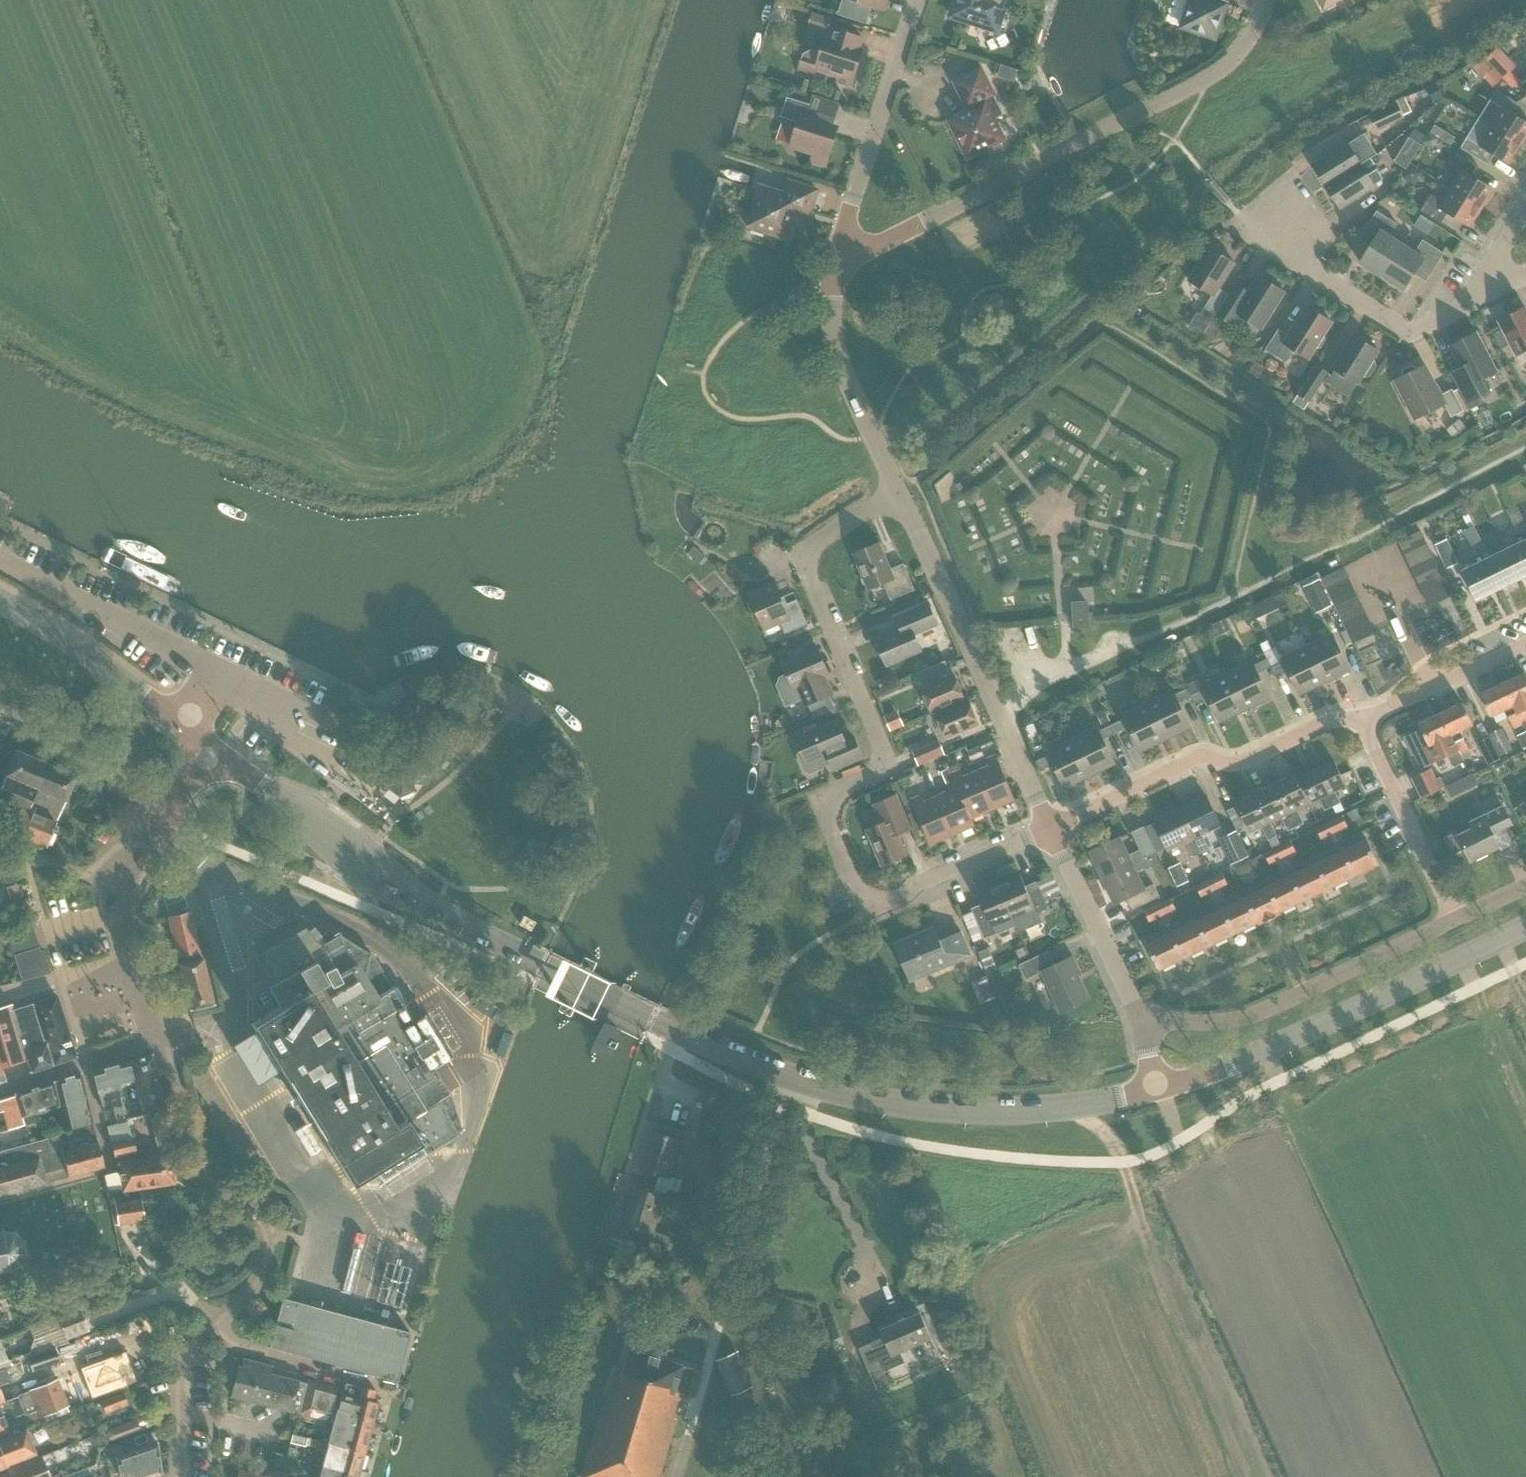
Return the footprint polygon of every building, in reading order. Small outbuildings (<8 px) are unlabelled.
[(844,0),(840,13),(838,12),(838,15),(869,25),(870,22),(868,22),(873,7),(886,11),(886,10),(883,9),(886,0),(845,0),(844,0)] [(1007,5),(1009,0),(956,0),(954,5),(955,6),(952,9),(951,12),(952,16),(954,18),(958,20),(961,19),(962,20),(995,31),(1003,4),(1007,5)] [(1180,0),(1169,0),(1164,24),(1174,26),(1180,0)] [(1213,0),(1191,0),(1182,27),(1216,38),(1226,5),(1213,0)] [(1324,9),(1334,4),(1333,2),(1336,0),(1319,0),(1324,9)] [(809,27),(827,33),(831,18),(814,13),(809,27)] [(829,45),(824,44),(821,52),(812,49),(804,53),(797,72),(813,77),(817,67),(839,74),(836,84),(851,89),(862,56),(857,54),(862,37),(835,28),(829,45)] [(1485,59),(1503,78),(1515,66),(1497,47),(1485,59)] [(1475,68),(1486,78),(1494,69),(1484,59),(1475,68)] [(969,106),(966,113),(951,121),(969,156),(988,147),(988,148),(990,151),(1003,145),(1001,141),(1001,140),(1004,138),(995,119),(1005,114),(981,69),(956,82),(969,106)] [(1428,89),(1435,103),(1445,98),(1439,84),(1428,89)] [(1491,126),(1522,145),(1525,138),(1525,122),(1511,112),(1517,102),(1497,90),(1479,119),(1491,126)] [(1411,109),(1404,94),(1395,98),(1398,104),(1372,116),(1378,129),(1403,117),(1402,113),(1411,109)] [(836,118),(841,104),(814,95),(811,104),(788,97),(781,116),(799,122),(792,144),(814,151),(811,162),(826,167),(837,133),(832,132),(836,118)] [(1510,164),(1522,145),(1491,126),(1479,119),(1461,148),(1481,160),(1487,150),(1510,164)] [(1362,164),(1378,153),(1365,133),(1349,143),(1348,143),(1313,165),(1326,186),(1362,164)] [(1423,143),(1432,147),(1427,157),(1438,163),(1447,145),(1427,135),(1423,143)] [(1410,137),(1395,161),(1407,168),(1422,145),(1410,137)] [(1448,168),(1458,178),(1452,188),(1482,208),(1494,189),(1472,175),(1478,165),(1458,152),(1448,168)] [(1368,175),(1362,164),(1326,186),(1340,208),(1375,185),(1384,179),(1377,169),(1368,175)] [(790,181),(786,194),(761,186),(748,226),(788,239),(797,213),(809,217),(818,190),(790,181)] [(1482,208),(1452,188),(1445,199),(1431,194),(1421,210),(1442,223),(1448,213),(1471,227),(1482,208)] [(1403,244),(1391,236),(1398,224),(1377,211),(1363,233),(1375,240),(1361,263),(1383,276),(1403,244)] [(1423,240),(1416,252),(1403,244),(1383,276),(1405,290),(1419,268),(1430,275),(1444,253),(1423,240)] [(1189,327),(1203,335),(1216,314),(1216,315),(1229,294),(1218,287),(1233,263),(1234,264),(1235,263),(1210,247),(1189,280),(1213,295),(1201,314),(1198,312),(1189,327)] [(1259,277),(1261,278),(1251,293),(1238,284),(1219,315),(1232,324),(1238,314),(1262,329),(1262,327),(1261,327),(1272,309),(1276,309),(1280,302),(1279,298),(1283,292),(1284,293),(1285,291),(1260,276),(1259,277)] [(1290,336),(1279,329),(1266,349),(1287,362),(1295,350),(1308,358),(1315,347),(1317,348),(1321,347),(1325,340),(1325,336),(1323,334),(1331,321),(1309,306),(1290,336)] [(1524,308),(1500,320),(1518,355),(1525,351),(1525,311),(1524,308)] [(1456,381),(1471,409),(1483,403),(1479,396),(1488,391),(1482,379),(1496,372),(1475,333),(1452,345),(1467,375),(1456,381)] [(1377,351),(1378,351),(1379,350),(1354,335),(1354,336),(1355,337),(1335,368),(1334,367),(1333,368),(1334,369),(1325,382),(1349,397),(1358,383),(1359,382),(1358,382),(1362,375),(1365,377),(1371,376),(1377,366),(1376,361),(1372,359),(1377,351)] [(1417,369),(1416,367),(1411,366),(1404,369),(1403,374),(1404,376),(1395,380),(1396,381),(1398,380),(1406,396),(1404,397),(1415,419),(1445,404),(1452,417),(1464,411),(1453,389),(1441,395),(1437,386),(1434,381),(1432,382),(1424,367),(1426,365),(1425,365),(1417,369)] [(1294,402),(1305,409),(1310,401),(1329,373),(1318,366),(1299,394),(1294,402)] [(1448,429),(1456,438),(1468,428),(1460,419),(1448,429)] [(1516,506),(1512,508),(1525,536),(1525,526),(1516,506)] [(1525,574),(1525,536),(1512,508),(1508,510),(1520,534),(1514,537),(1517,545),(1506,551),(1519,578),(1525,574)] [(1469,529),(1498,588),(1519,578),(1506,551),(1495,556),(1491,548),(1486,551),(1474,527),(1469,529)] [(1476,599),(1498,588),(1469,529),(1466,531),(1477,555),(1472,558),(1476,566),(1463,572),(1476,599)] [(1399,541),(1404,552),(1426,542),(1420,531),(1399,541)] [(1447,539),(1436,544),(1445,564),(1456,559),(1447,539)] [(173,596),(181,581),(98,541),(91,555),(173,596)] [(1431,553),(1426,542),(1404,552),(1409,563),(1431,553)] [(904,563),(891,569),(880,543),(854,554),(869,589),(885,582),(892,599),(915,589),(904,563)] [(1409,563),(1414,574),(1436,563),(1431,553),(1409,563)] [(1414,574),(1420,584),(1441,574),(1436,563),(1414,574)] [(1328,589),(1350,579),(1344,567),(1323,578),(1328,589)] [(1420,584),(1425,595),(1446,585),(1441,574),(1420,584)] [(1304,587),(1316,614),(1333,606),(1321,579),(1304,587)] [(1350,579),(1328,589),(1333,600),(1355,589),(1350,579)] [(798,599),(785,605),(776,582),(750,593),(766,630),(782,623),(786,633),(808,624),(798,599)] [(1446,585),(1425,595),(1430,606),(1452,596),(1446,585)] [(1355,589),(1333,600),(1338,610),(1360,600),(1355,589)] [(1271,612),(1288,604),(1283,593),(1265,601),(1271,612)] [(1360,600),(1338,610),(1343,621),(1365,611),(1360,600)] [(1093,612),(1088,613),(1088,602),(1074,603),(1075,626),(1089,625),(1094,624),(1093,612)] [(929,603),(897,617),(903,630),(885,638),(881,638),(877,641),(877,646),(880,649),(887,664),(922,650),(915,634),(938,624),(929,603)] [(1412,634),(1449,622),(1443,603),(1406,614),(1412,634)] [(1365,611),(1343,621),(1349,632),(1370,621),(1365,611)] [(1376,633),(1370,621),(1349,632),(1354,643),(1376,633)] [(1350,670),(1333,634),(1308,646),(1325,682),(1350,670)] [(1308,646),(1283,658),(1284,661),(1271,667),(1275,676),(1289,670),(1300,694),(1325,682),(1308,646)] [(824,675),(829,673),(818,647),(783,663),(789,675),(782,678),(779,685),(788,704),(804,697),(807,705),(810,704),(816,718),(838,708),(832,695),(824,675)] [(1254,664),(1253,661),(1228,673),(1245,710),(1270,698),(1258,673),(1272,667),(1267,658),(1254,664)] [(955,675),(952,676),(946,661),(918,672),(919,673),(922,672),(928,686),(922,688),(932,713),(965,699),(955,675)] [(1525,672),(1503,683),(1523,724),(1525,722),(1525,674),(1525,672)] [(1245,710),(1228,673),(1203,685),(1204,689),(1192,695),(1191,695),(1192,697),(1195,704),(1209,697),(1220,722),(1245,710)] [(1503,683),(1481,694),(1492,716),(1505,709),(1514,728),(1523,724),(1503,683)] [(1095,688),(1101,699),(1109,695),(1103,684),(1095,688)] [(1192,697),(1191,695),(1192,695),(1188,688),(1175,694),(1173,691),(1148,703),(1166,739),(1191,727),(1179,702),(1192,697)] [(402,719),(408,722),(420,718),(426,706),(422,694),(410,689),(404,691),(405,696),(401,697),(405,702),(409,706),(406,710),(404,715),(402,719)] [(405,702),(401,697),(397,705),(401,713),(404,715),(406,710),(409,706),(405,702)] [(969,700),(936,714),(947,738),(980,724),(969,700)] [(1460,754),(1469,749),(1460,731),(1473,724),(1463,702),(1441,713),(1460,754)] [(1148,703),(1123,715),(1125,718),(1112,724),(1116,733),(1129,727),(1141,751),(1166,739),(1148,703)] [(885,717),(892,732),(905,726),(899,711),(885,717)] [(1460,754),(1441,713),(1419,724),(1422,730),(1405,738),(1413,753),(1415,752),(1422,767),(1449,754),(1454,766),(1464,761),(1460,754)] [(834,770),(863,758),(854,736),(845,739),(837,719),(803,734),(801,739),(805,748),(801,749),(799,755),(805,770),(811,773),(823,767),(823,766),(831,762),(834,770)] [(1112,724),(1100,731),(1098,727),(1073,739),(1091,775),(1115,763),(1104,739),(1116,733),(1112,724)] [(1491,735),(1502,757),(1514,751),(1503,729),(1491,735)] [(1500,759),(1490,737),(1477,742),(1488,765),(1500,759)] [(939,739),(913,750),(919,765),(945,754),(939,739)] [(1065,788),(1091,775),(1073,739),(1048,751),(1050,755),(1037,761),(1041,770),(1054,763),(1065,788)] [(969,751),(973,761),(986,756),(982,746),(969,751)] [(16,750),(0,788),(0,800),(23,810),(13,833),(46,847),(71,788),(74,790),(78,781),(75,780),(76,776),(16,750)] [(996,755),(987,759),(989,765),(977,771),(993,809),(1015,800),(996,755)] [(413,791),(414,784),(425,785),(432,775),(412,760),(405,770),(403,769),(390,774),(389,788),(400,797),(413,791)] [(1333,806),(1341,802),(1335,791),(1347,785),(1334,760),(1315,769),(1333,806)] [(965,776),(962,769),(952,773),(955,781),(956,780),(972,818),(993,809),(977,771),(965,776)] [(1325,810),(1333,806),(1315,769),(1297,778),(1310,803),(1320,798),(1325,810)] [(1413,779),(1423,799),(1447,787),(1443,778),(1438,780),(1433,769),(1413,779)] [(1310,803),(1297,778),(1294,770),(1274,780),(1296,827),(1304,823),(1298,809),(1310,803)] [(899,782),(903,791),(915,786),(910,777),(899,782)] [(956,780),(955,781),(947,784),(950,791),(937,796),(953,835),(975,825),(972,818),(956,780)] [(1289,830),(1296,827),(1274,780),(1255,789),(1271,822),(1282,817),(1289,830)] [(1278,836),(1271,822),(1255,789),(1234,799),(1250,832),(1262,826),(1269,840),(1278,836)] [(897,795),(875,804),(883,823),(868,830),(883,865),(907,855),(899,836),(912,830),(908,820),(897,795)] [(937,796),(924,802),(922,795),(912,799),(931,844),(953,835),(937,796)] [(1221,826),(1206,795),(1180,807),(1201,853),(1210,848),(1203,834),(1221,826)] [(1471,861),(1500,847),(1493,833),(1512,824),(1504,806),(1471,822),(1474,828),(1460,834),(1458,831),(1445,837),(1453,854),(1465,848),(1471,861)] [(1180,807),(1154,819),(1169,850),(1187,842),(1194,856),(1201,853),(1180,807)] [(1356,809),(1348,813),(1352,821),(1360,817),(1356,809)] [(1343,815),(1316,828),(1321,838),(1348,826),(1343,815)] [(1121,837),(1090,852),(1102,877),(1148,856),(1157,852),(1144,826),(1132,832),(1140,850),(1129,855),(1121,837)] [(1240,832),(1223,840),(1234,862),(1250,854),(1240,832)] [(1339,867),(1344,865),(1351,878),(1379,864),(1367,838),(1333,855),(1339,867)] [(1291,840),(1265,852),(1270,863),(1296,850),(1291,840)] [(1351,878),(1344,865),(1339,867),(1333,855),(1303,869),(1309,882),(1304,885),(1310,898),(1351,878)] [(1148,856),(1102,877),(1115,904),(1126,898),(1145,889),(1145,888),(1137,871),(1151,864),(1148,856)] [(1170,869),(1179,888),(1191,882),(1182,863),(1170,869)] [(1310,898),(1304,885),(1309,882),(1303,869),(1269,886),(1281,911),(1310,898)] [(1222,872),(1196,885),(1201,896),(1228,883),(1222,872)] [(1000,883),(1014,917),(1035,908),(1037,913),(1049,908),(1045,900),(1042,892),(1037,880),(1025,885),(1021,874),(1000,883)] [(1053,875),(1037,881),(1042,892),(1045,900),(1061,893),(1053,875)] [(996,934),(993,926),(1014,917),(1000,883),(979,892),(983,903),(972,908),(985,938),(996,934)] [(1160,896),(1154,884),(1145,888),(1145,889),(1126,898),(1132,910),(1160,896)] [(1276,916),(1282,913),(1281,911),(1269,886),(1246,897),(1258,922),(1259,924),(1265,922),(1277,916),(1276,916)] [(1171,897),(1145,909),(1150,921),(1176,908),(1171,897)] [(1218,926),(1223,923),(1230,936),(1258,922),(1246,897),(1212,913),(1218,926)] [(973,910),(963,914),(973,940),(983,936),(973,910)] [(178,956),(200,951),(190,912),(168,917),(170,925),(178,956)] [(1188,940),(1183,943),(1189,956),(1230,936),(1223,923),(1218,926),(1212,913),(1182,928),(1188,940)] [(306,920),(254,948),(263,976),(280,1007),(253,1024),(321,1135),(351,1182),(375,1168),(382,1180),(424,1154),(425,1155),(463,1132),(453,1101),(435,1071),(433,1072),(428,1064),(444,1054),(424,1022),(417,1026),(392,987),(372,955),(357,964),(337,935),(324,942),(306,920)] [(31,924),(7,932),(15,957),(40,952),(40,951),(31,924)] [(1189,956),(1183,943),(1188,940),(1182,928),(1148,944),(1160,970),(1189,956)] [(962,931),(940,940),(938,935),(930,939),(927,931),(898,943),(913,980),(915,979),(913,974),(926,968),(928,974),(972,955),(962,931)] [(40,951),(40,952),(15,957),(23,981),(51,973),(43,950),(40,951)] [(1078,975),(1082,974),(1073,956),(1055,965),(1049,951),(1020,965),(1027,979),(1043,971),(1061,1009),(1088,996),(1078,975)] [(190,1010),(214,1004),(203,959),(180,964),(190,1010)] [(11,1004),(0,1008),(0,1061),(2,1068),(28,1060),(32,1072),(76,1057),(71,1041),(58,996),(13,1008),(11,1004)] [(502,1026),(510,1014),(482,996),(475,1007),(502,1026)] [(217,1019),(238,1012),(235,1001),(214,1008),(217,1019)] [(213,1009),(183,1016),(186,1028),(216,1021),(213,1009)] [(612,1045),(615,1040),(612,1038),(615,1031),(601,1024),(591,1043),(605,1051),(609,1044),(612,1045)] [(505,1031),(497,1054),(506,1057),(514,1034),(505,1031)] [(134,1086),(118,1090),(125,1117),(145,1112),(144,1111),(166,1106),(152,1055),(128,1061),(134,1086)] [(118,1090),(134,1086),(128,1061),(93,1071),(104,1109),(113,1107),(118,1123),(108,1125),(112,1142),(115,1156),(135,1151),(132,1138),(131,1138),(125,1117),(118,1090)] [(81,1073),(57,1081),(70,1129),(93,1122),(81,1073)] [(59,1105),(54,1082),(16,1094),(0,1100),(0,1108),(1,1112),(4,1111),(9,1129),(39,1121),(36,1112),(59,1105)] [(152,1131),(156,1146),(176,1141),(173,1126),(152,1131)] [(661,1174),(658,1183),(680,1190),(683,1180),(672,1177),(683,1140),(653,1131),(641,1168),(661,1174)] [(104,1167),(98,1143),(64,1152),(63,1150),(59,1136),(47,1139),(55,1170),(66,1167),(69,1176),(104,1167)] [(0,1151),(0,1196),(46,1183),(44,1174),(55,1170),(47,1139),(0,1151)] [(170,1155),(119,1162),(120,1170),(104,1175),(108,1193),(174,1183),(170,1155)] [(658,1183),(655,1193),(635,1187),(624,1224),(654,1233),(665,1197),(677,1200),(680,1190),(658,1183)] [(141,1199),(115,1203),(119,1225),(144,1221),(141,1199)] [(290,1225),(299,1220),(291,1205),(281,1210),(290,1225)] [(9,1270),(9,1273),(11,1272),(11,1270),(20,1265),(21,1267),(23,1266),(21,1264),(26,1255),(28,1255),(29,1253),(26,1253),(24,1243),(26,1241),(25,1240),(23,1241),(16,1233),(17,1231),(15,1230),(14,1232),(3,1231),(3,1228),(1,1229),(2,1231),(0,1231),(0,1271),(9,1270)] [(283,1298),(270,1346),(397,1381),(410,1332),(283,1298)] [(68,1343),(91,1334),(80,1307),(57,1315),(62,1327),(68,1343)] [(921,1312),(883,1329),(888,1341),(875,1347),(873,1343),(861,1348),(872,1373),(904,1359),(900,1351),(932,1337),(921,1312)] [(62,1327),(57,1315),(29,1326),(33,1338),(29,1350),(32,1357),(56,1347),(56,1348),(68,1344),(68,1343),(62,1327)] [(92,1335),(96,1344),(105,1340),(101,1331),(92,1335)] [(79,1340),(84,1353),(97,1348),(91,1335),(79,1340)] [(76,1342),(57,1348),(62,1361),(80,1355),(76,1342)] [(61,1361),(56,1348),(56,1347),(32,1357),(28,1359),(32,1371),(61,1361)] [(684,1393),(688,1394),(696,1369),(631,1348),(624,1373),(616,1370),(583,1476),(660,1476),(678,1418),(676,1417),(684,1393)] [(126,1352),(80,1367),(91,1398),(136,1382),(126,1352)] [(736,1353),(720,1360),(734,1392),(750,1385),(736,1353)] [(299,1413),(307,1384),(298,1381),(270,1374),(272,1366),(244,1359),(242,1367),(239,1366),(232,1396),(290,1411),(291,1411),(299,1413)] [(11,1380),(9,1373),(14,1371),(11,1366),(0,1370),(0,1384),(11,1380)] [(57,1380),(17,1396),(26,1414),(41,1408),(46,1421),(69,1411),(57,1380)] [(300,1413),(334,1422),(328,1443),(366,1453),(373,1423),(351,1417),(352,1413),(340,1409),(339,1409),(333,1408),(338,1388),(308,1380),(300,1413)] [(376,1391),(346,1383),(339,1409),(340,1409),(352,1413),(351,1417),(373,1423),(379,1403),(373,1402),(376,1391)] [(124,1393),(102,1401),(106,1413),(129,1405),(124,1393)] [(26,1414),(17,1396),(4,1401),(0,1403),(0,1439),(10,1435),(6,1422),(26,1414)] [(140,1428),(137,1419),(107,1431),(110,1439),(140,1428)] [(26,1429),(25,1430),(0,1440),(0,1469),(8,1466),(7,1464),(34,1454),(35,1454),(26,1429)] [(294,1434),(292,1442),(306,1445),(308,1437),(294,1434)] [(110,1476),(150,1476),(162,1473),(157,1443),(117,1457),(119,1471),(109,1473),(110,1476)] [(328,1443),(322,1466),(360,1475),(366,1453),(328,1443)] [(286,1456),(296,1458),(298,1449),(289,1446),(286,1456)] [(8,1469),(10,1472),(0,1476),(49,1476),(41,1456),(8,1469)] [(322,1466),(320,1476),(359,1476),(360,1475),(322,1466)]
